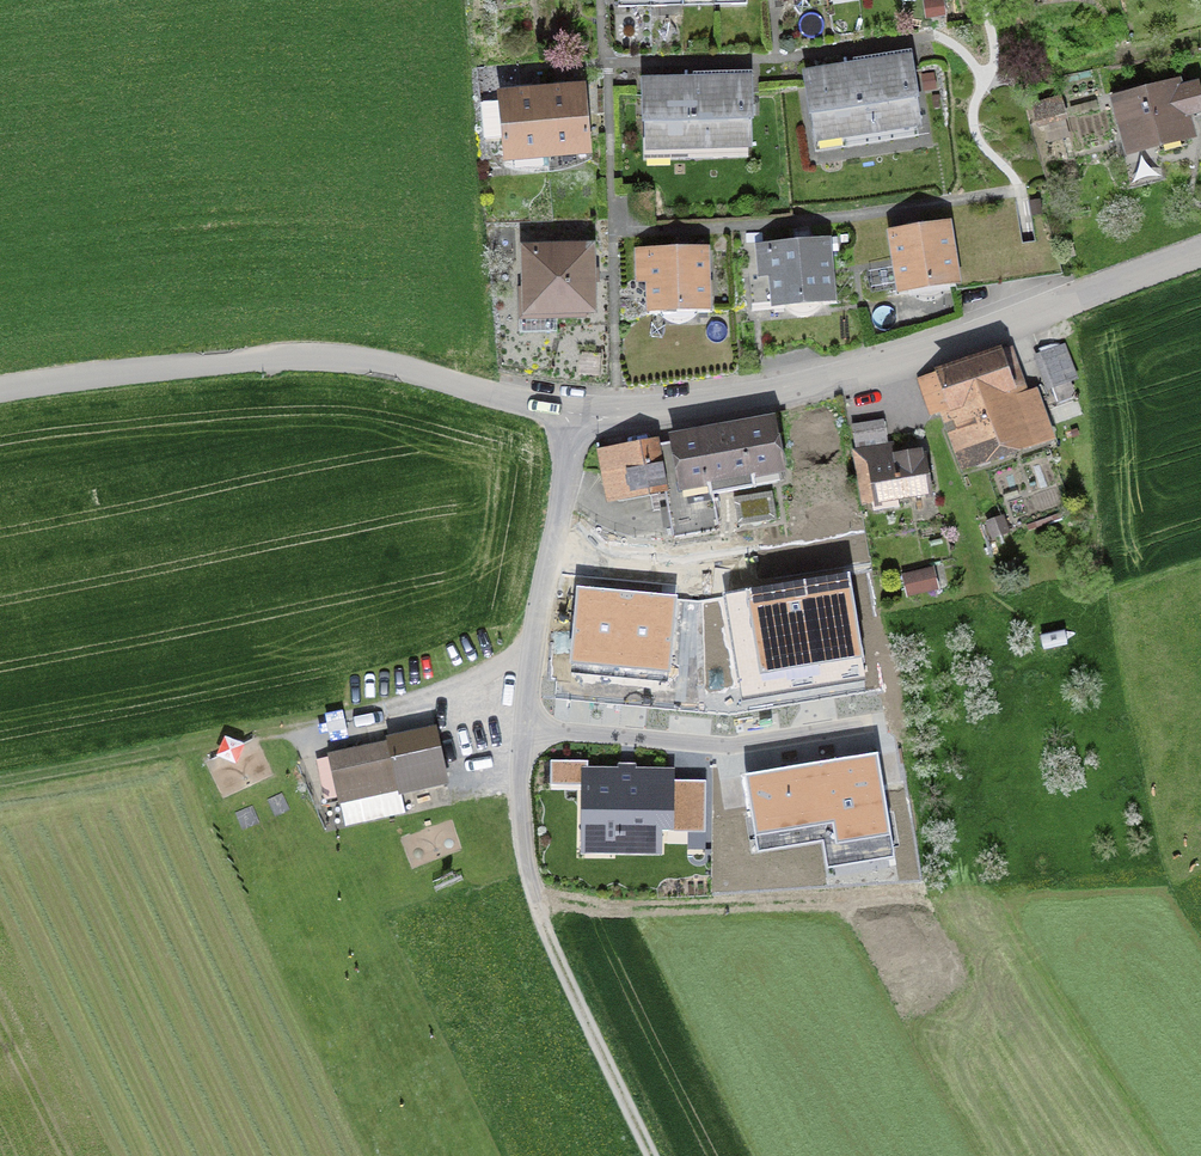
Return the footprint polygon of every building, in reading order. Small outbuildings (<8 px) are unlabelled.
[(807,78),(820,148),(923,130),(911,60),(807,78)] [(1112,99),(1132,159),(1197,138),(1190,118),(1200,115),(1200,83),(1190,86),(1186,75),(1112,99)] [(644,82),(644,153),(754,152),(754,81),(644,82)] [(545,90),(550,162),(595,158),(589,86),(545,90)] [(507,165),(550,162),(545,90),(502,93),(507,165)] [(953,222),(891,234),(904,297),(965,285),(953,222)] [(833,242),(746,253),(754,315),(841,304),(833,242)] [(599,247),(525,248),(526,317),(600,316),(599,247)] [(711,248),(635,251),(637,287),(649,287),(651,315),(714,312),(711,248)] [(1063,348),(1034,359),(1047,392),(1075,381),(1063,348)] [(960,471),(1055,440),(1039,390),(1025,394),(1010,351),(915,382),(928,420),(942,415),(960,471)] [(787,473),(777,419),(673,439),(684,493),(787,473)] [(882,423),(852,427),(855,450),(886,446),(882,423)] [(656,440),(598,451),(609,504),(666,493),(656,440)] [(933,496),(928,459),(924,459),(923,451),(894,455),(896,464),(872,468),(877,504),(933,496)] [(768,494),(733,500),(737,524),(772,518),(768,494)] [(932,569),(902,576),(907,597),(937,590),(932,569)] [(848,575),(724,595),(739,683),(768,679),(776,685),(796,681),(798,692),(810,690),(808,679),(828,676),(834,668),(862,663),(848,575)] [(627,593),(578,589),(570,670),(619,675),(627,593)] [(676,598),(627,593),(619,675),(668,679),(676,598)] [(435,732),(330,754),(337,786),(396,774),(399,789),(445,779),(435,732)] [(831,853),(857,849),(858,857),(894,851),(877,752),(745,775),(757,847),(828,835),(831,853)] [(669,774),(586,773),(585,839),(615,839),(615,850),(657,850),(657,826),(705,827),(705,779),(669,779),(669,774)]
